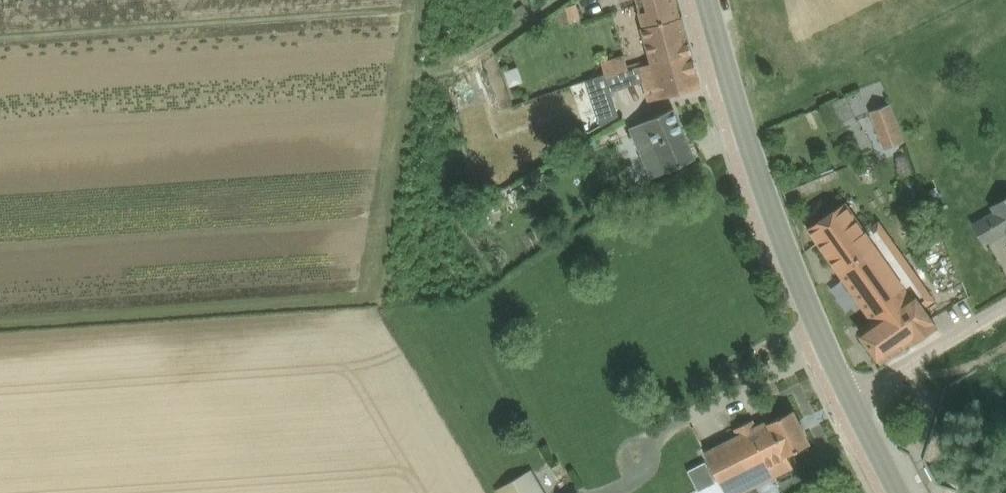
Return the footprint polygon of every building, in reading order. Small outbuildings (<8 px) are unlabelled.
[(653,62),(693,50),(684,15),(682,16),(677,0),(638,0),(645,27),(643,27),(653,62)] [(570,20),(582,17),(578,3),(566,6),(570,20)] [(649,99),(703,85),(693,50),(653,62),(630,69),(607,76),(612,90),(644,79),(649,99)] [(630,69),(628,63),(625,55),(603,62),(607,76),(630,69)] [(903,140),(890,104),(874,110),(887,146),(903,140)] [(617,105),(597,112),(602,125),(620,115),(617,105)] [(652,177),(680,164),(680,165),(685,163),(685,162),(697,157),(675,107),(631,126),(652,177)] [(997,207),(999,212),(977,225),(987,243),(1005,232),(1005,201),(997,207)] [(915,340),(937,324),(914,290),(909,293),(846,202),(810,228),(852,288),(874,319),(860,329),(882,360),(913,338),(915,340)] [(490,203),(484,205),(491,223),(497,221),(490,203)] [(787,454),(810,442),(794,410),(759,426),(755,417),(736,428),(740,435),(705,452),(726,492),(741,492),(794,467),(787,454)] [(701,488),(718,480),(708,459),(691,467),(701,488)] [(530,470),(498,489),(500,492),(544,492),(530,470)]
